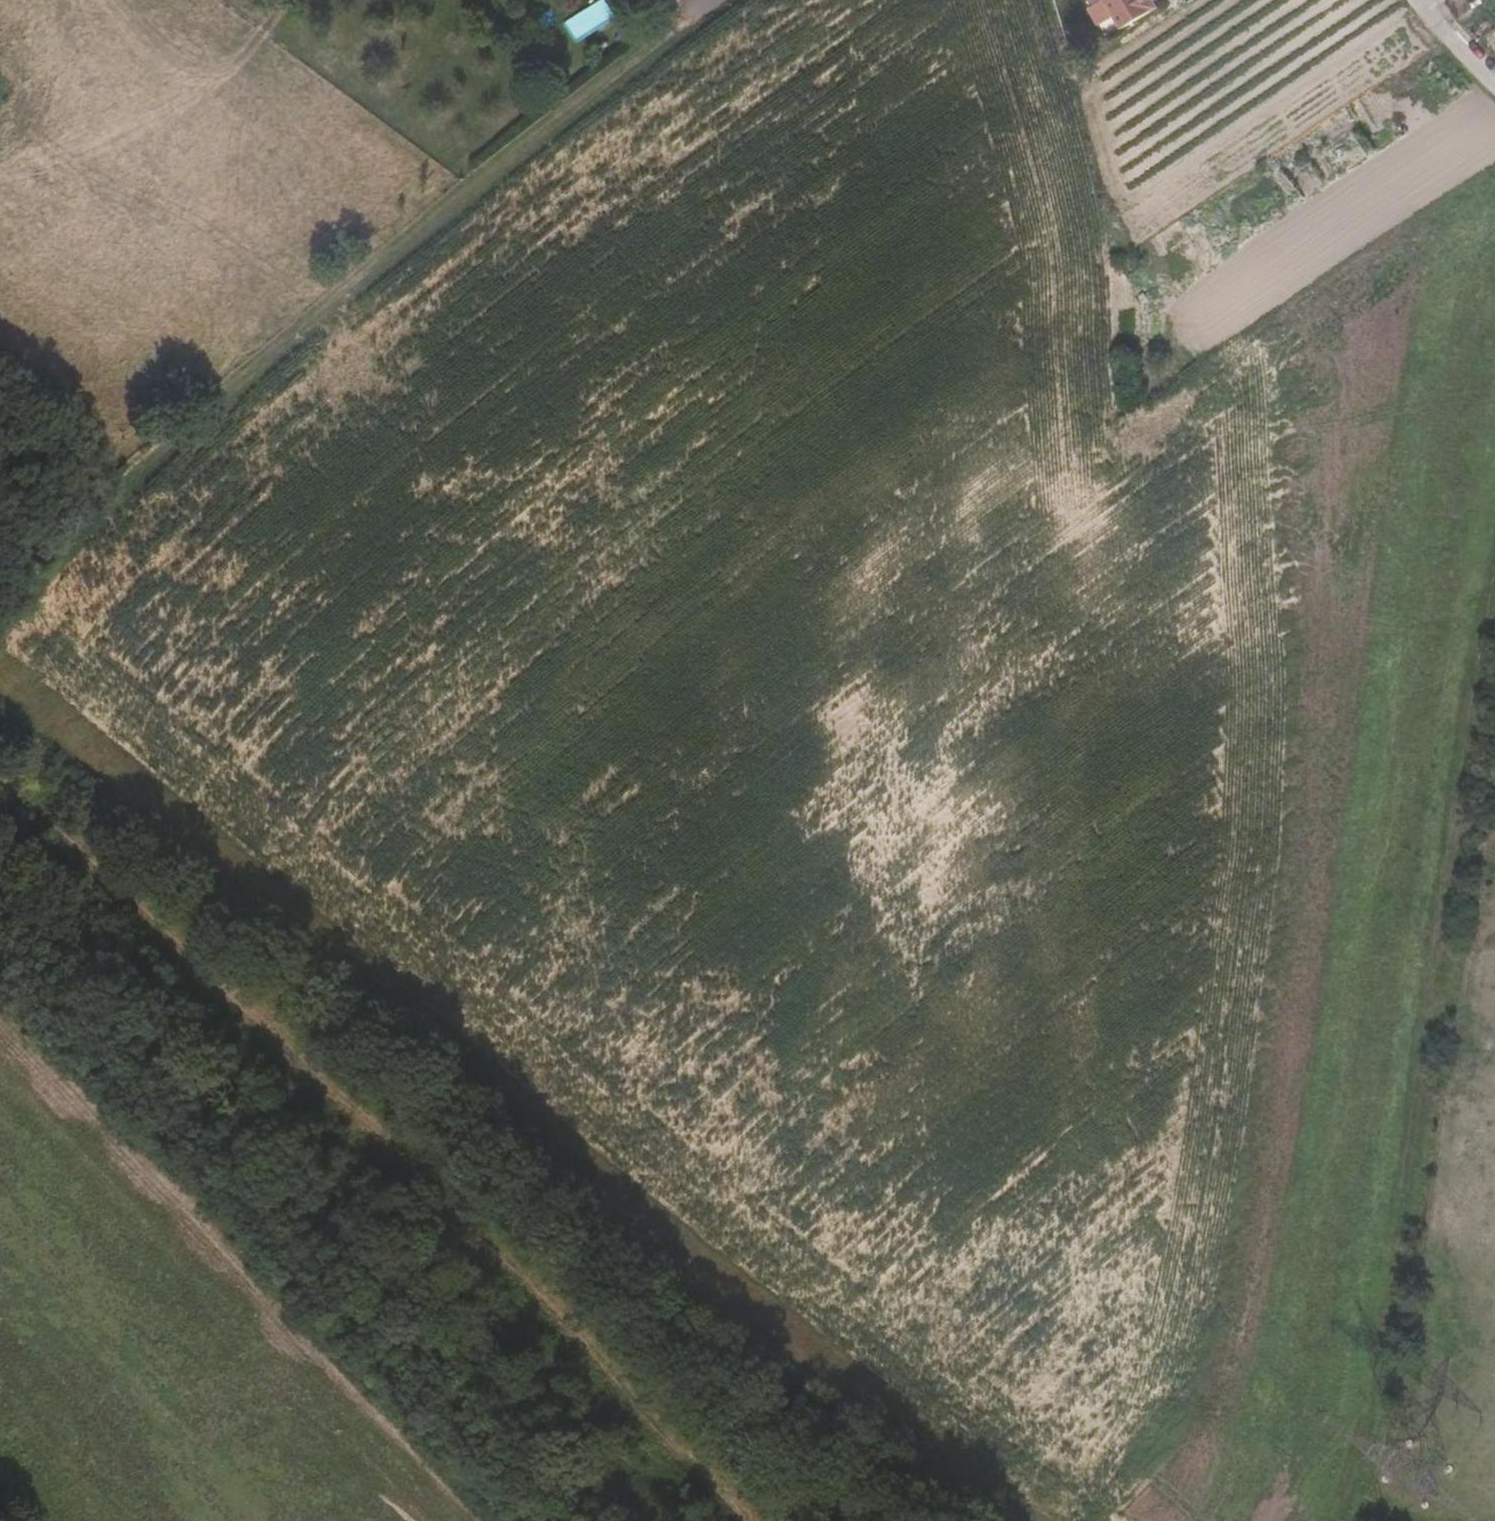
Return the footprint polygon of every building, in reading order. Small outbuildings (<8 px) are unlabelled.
[(616,14),(607,0),(602,0),(567,22),(578,38),(616,14)] [(1108,15),(1134,0),(1100,0),(1108,15)]
